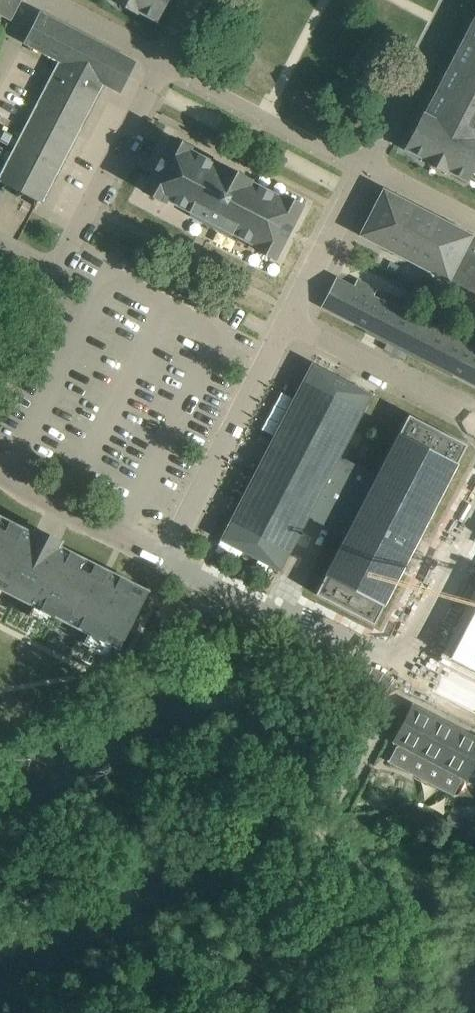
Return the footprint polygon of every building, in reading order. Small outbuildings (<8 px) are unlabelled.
[(10,19),(11,17),(20,0),(0,0),(0,14),(10,19)] [(114,1),(137,13),(137,11),(156,21),(166,0),(112,0),(114,1)] [(32,27),(24,43),(59,61),(33,111),(78,135),(97,97),(104,84),(107,86),(119,92),(136,61),(40,12),(32,27)] [(405,149),(423,159),(422,160),(429,164),(447,173),(448,172),(465,180),(469,172),(474,161),(474,18),(425,114),(423,114),(405,149)] [(33,111),(19,140),(12,136),(13,135),(1,129),(0,132),(0,142),(7,145),(8,144),(14,148),(0,176),(0,181),(42,203),(78,135),(33,111)] [(151,173),(142,191),(161,201),(165,204),(167,200),(191,212),(189,216),(245,245),(247,241),(256,246),(254,249),(275,259),(284,241),(303,205),(283,195),(281,198),(250,182),(252,179),(242,174),(232,169),(222,163),(220,167),(189,151),(191,147),(170,137),(151,173)] [(383,190),(360,235),(448,280),(449,279),(474,292),(474,239),(470,237),(472,235),(383,190)] [(323,307),(367,330),(365,332),(386,343),(382,350),(403,361),(406,354),(407,354),(450,376),(452,372),(474,384),(474,352),(465,347),(466,345),(382,302),(381,304),(371,299),(375,291),(355,281),(352,289),(336,281),(323,307)] [(312,364),(221,540),(280,570),(308,516),(346,536),(376,476),(339,457),(371,395),(312,364)] [(346,536),(315,594),(374,624),(407,560),(414,547),(467,444),(408,414),(376,476),(346,536)] [(11,592),(25,599),(119,646),(145,591),(57,547),(59,542),(36,530),(33,535),(0,518),(0,587),(11,592)] [(449,662),(474,676),(474,611),(449,662)] [(431,696),(474,719),(474,689),(444,672),(431,696)] [(387,761),(394,765),(395,765),(447,792),(454,796),(455,795),(454,794),(461,780),(460,779),(461,777),(467,780),(474,765),(474,737),(412,704),(401,723),(392,741),(398,744),(397,746),(396,746),(389,760),(388,760),(387,761)] [(472,819),(453,809),(446,821),(465,831),(472,819)]
